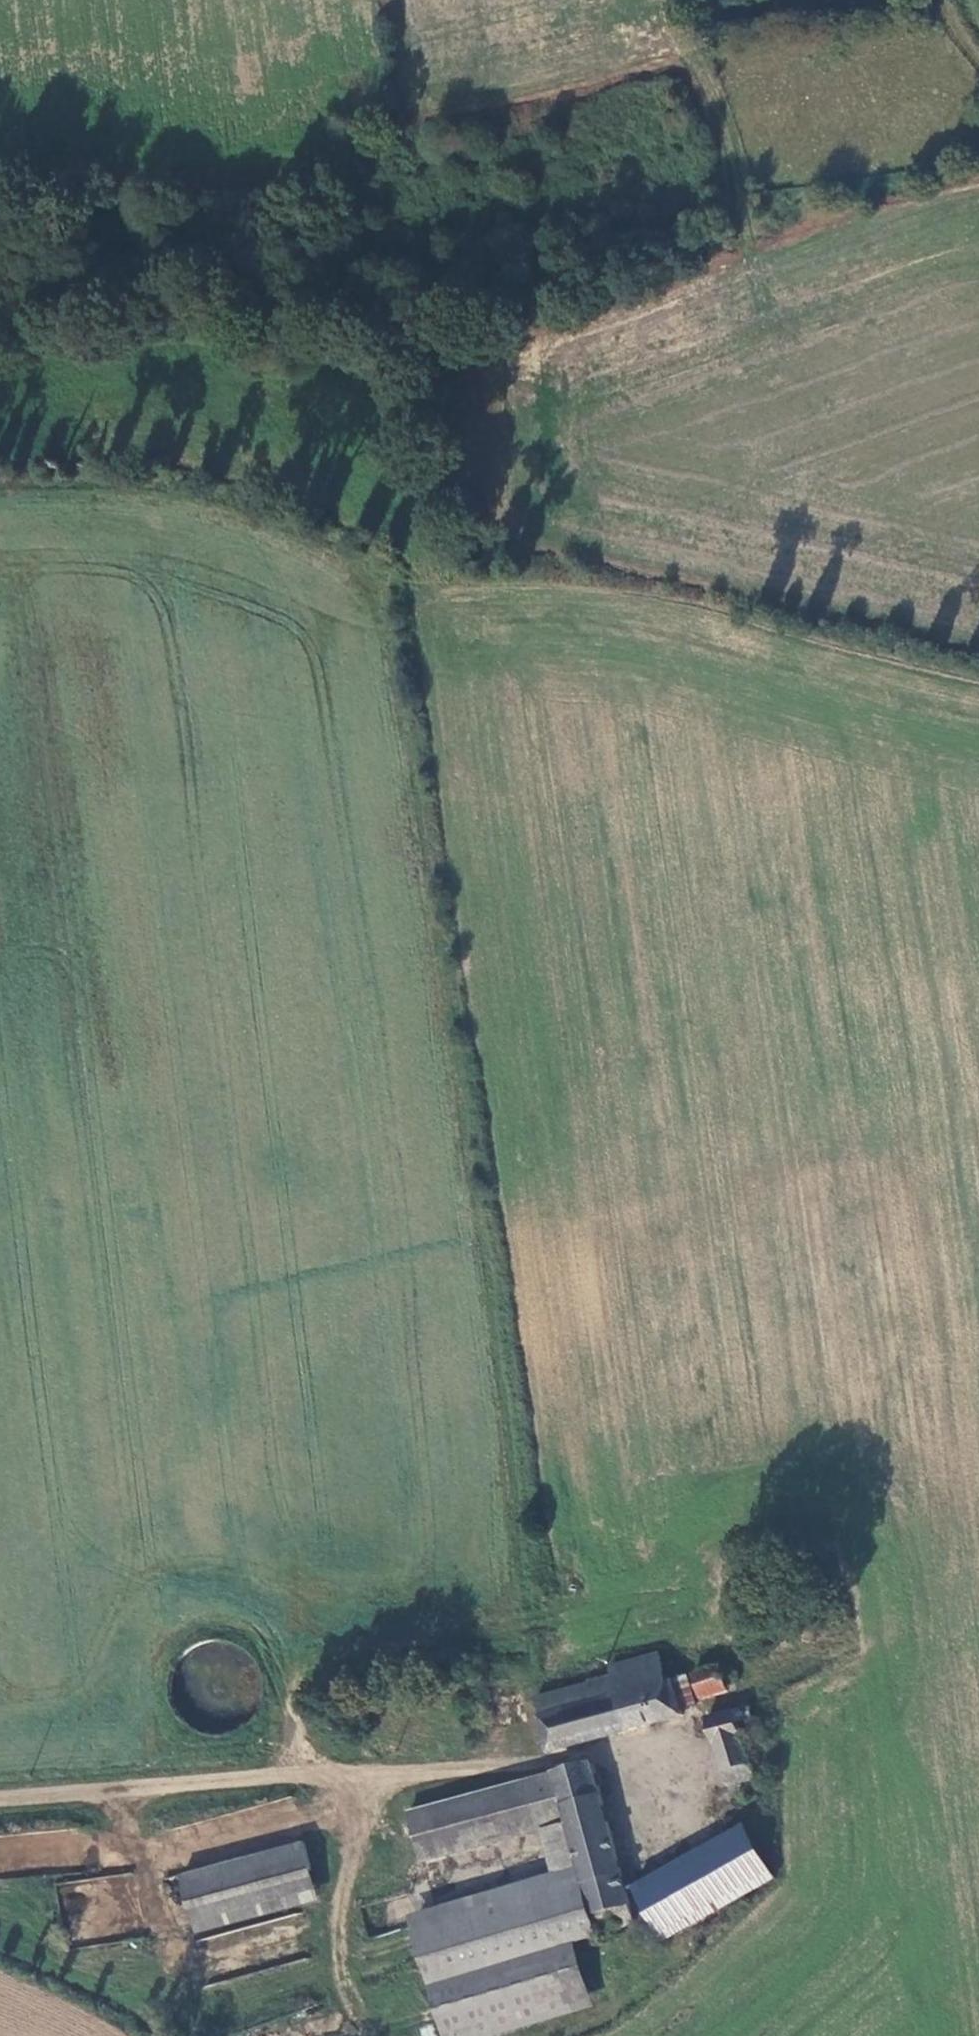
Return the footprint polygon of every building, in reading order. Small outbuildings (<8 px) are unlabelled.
[(545,1710),(553,1749),(682,1715),(683,1706),(693,1703),(689,1675),(667,1680),(659,1649),(610,1662),(613,1671),(590,1676),(596,1697),(545,1710)] [(742,1672),(742,1668),(736,1662),(731,1663),(727,1665),(726,1669),(722,1660),(697,1667),(705,1695),(732,1688),(730,1681),(739,1678),(741,1675),(742,1672)] [(539,1690),(545,1710),(596,1697),(590,1676),(539,1690)] [(735,1707),(710,1715),(726,1767),(751,1759),(735,1707)] [(757,1774),(751,1759),(726,1767),(731,1782),(757,1774)] [(594,1764),(558,1774),(569,1822),(580,1868),(596,1938),(635,1927),(594,1764)] [(558,1774),(410,1808),(421,1857),(538,1830),(569,1822),(558,1774)] [(538,1830),(549,1876),(580,1868),(569,1822),(538,1830)] [(746,1825),(637,1890),(665,1942),(775,1878),(746,1825)] [(198,1927),(322,1899),(311,1851),(187,1879),(198,1927)] [(419,1978),(569,1944),(596,1938),(580,1868),(549,1876),(404,1911),(419,1978)] [(569,1944),(419,1978),(428,2010),(434,2032),(580,1992),(569,1944)]
